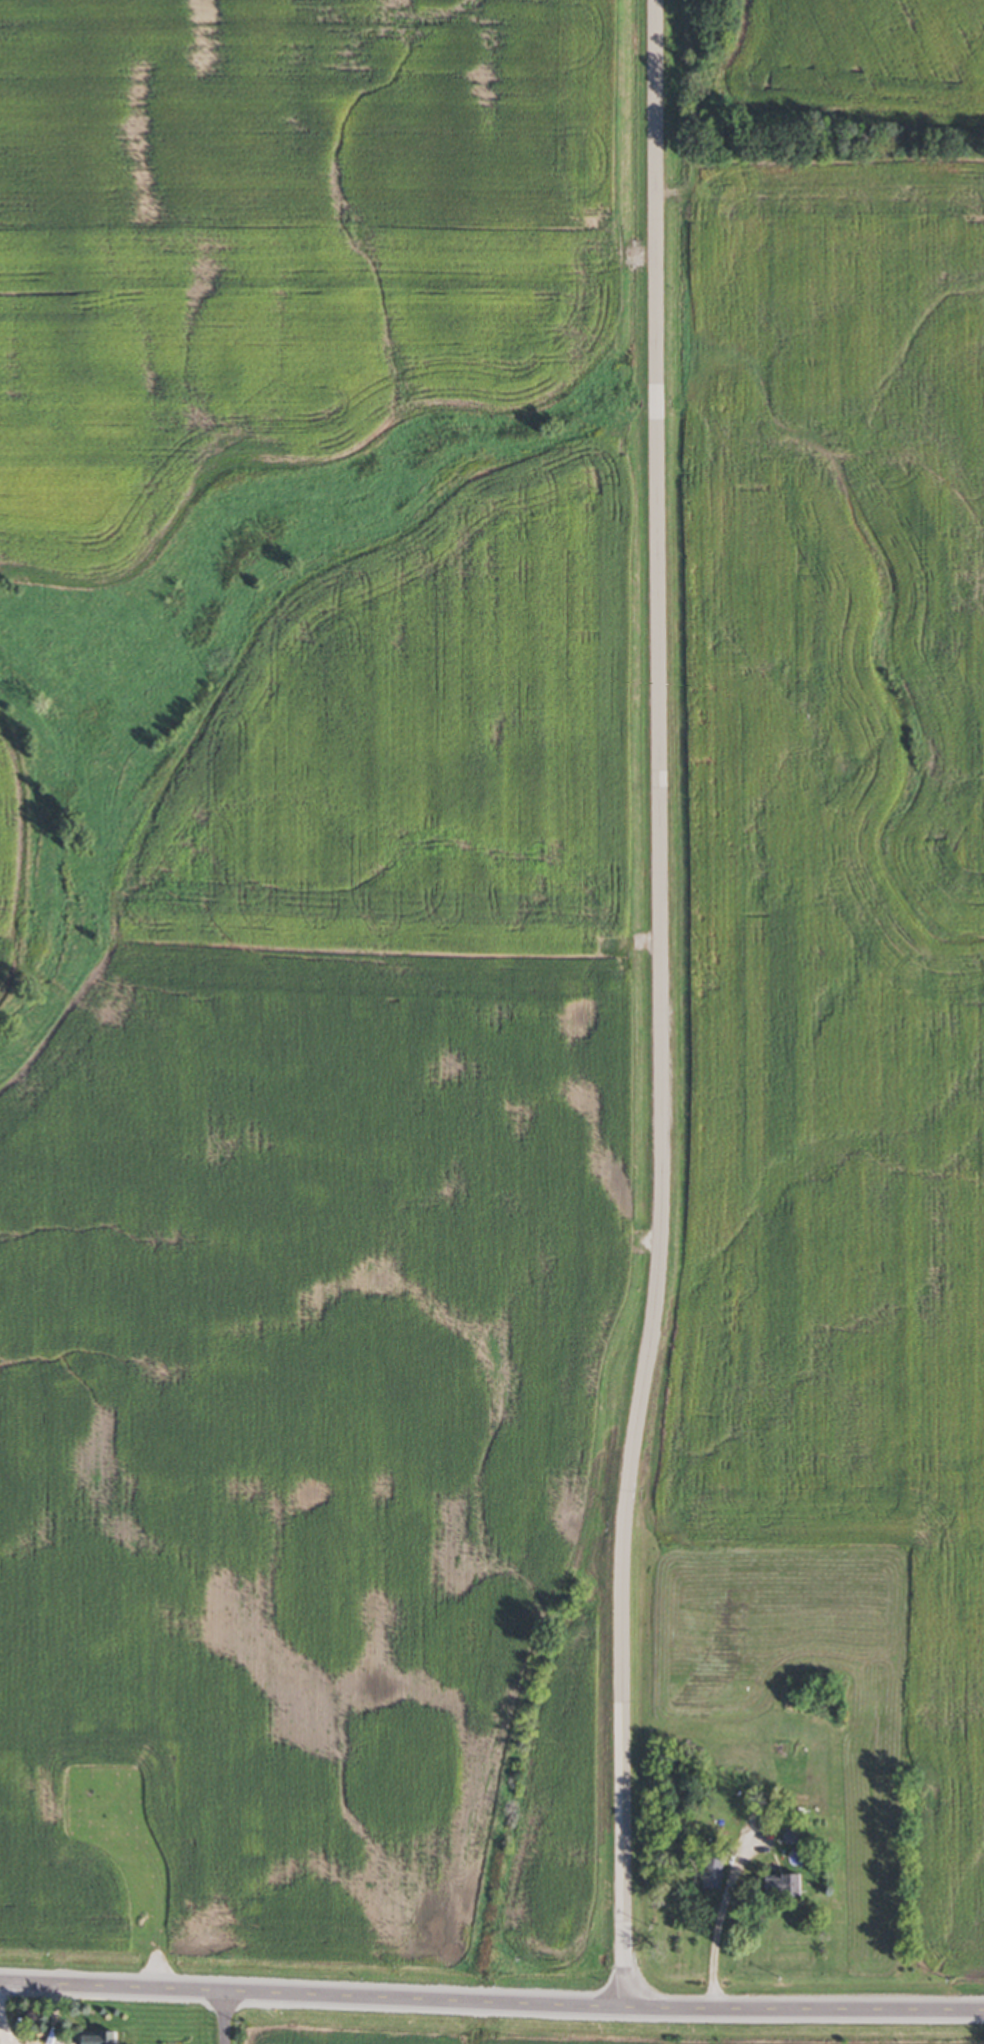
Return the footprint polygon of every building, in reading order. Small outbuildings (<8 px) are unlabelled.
[(787,1841),(804,1841),(804,1826),(787,1826),(787,1841)] [(768,1875),(768,1897),(802,1897),(802,1875),(768,1875)] [(117,2032),(85,2032),(85,2043),(117,2043),(117,2032)]
